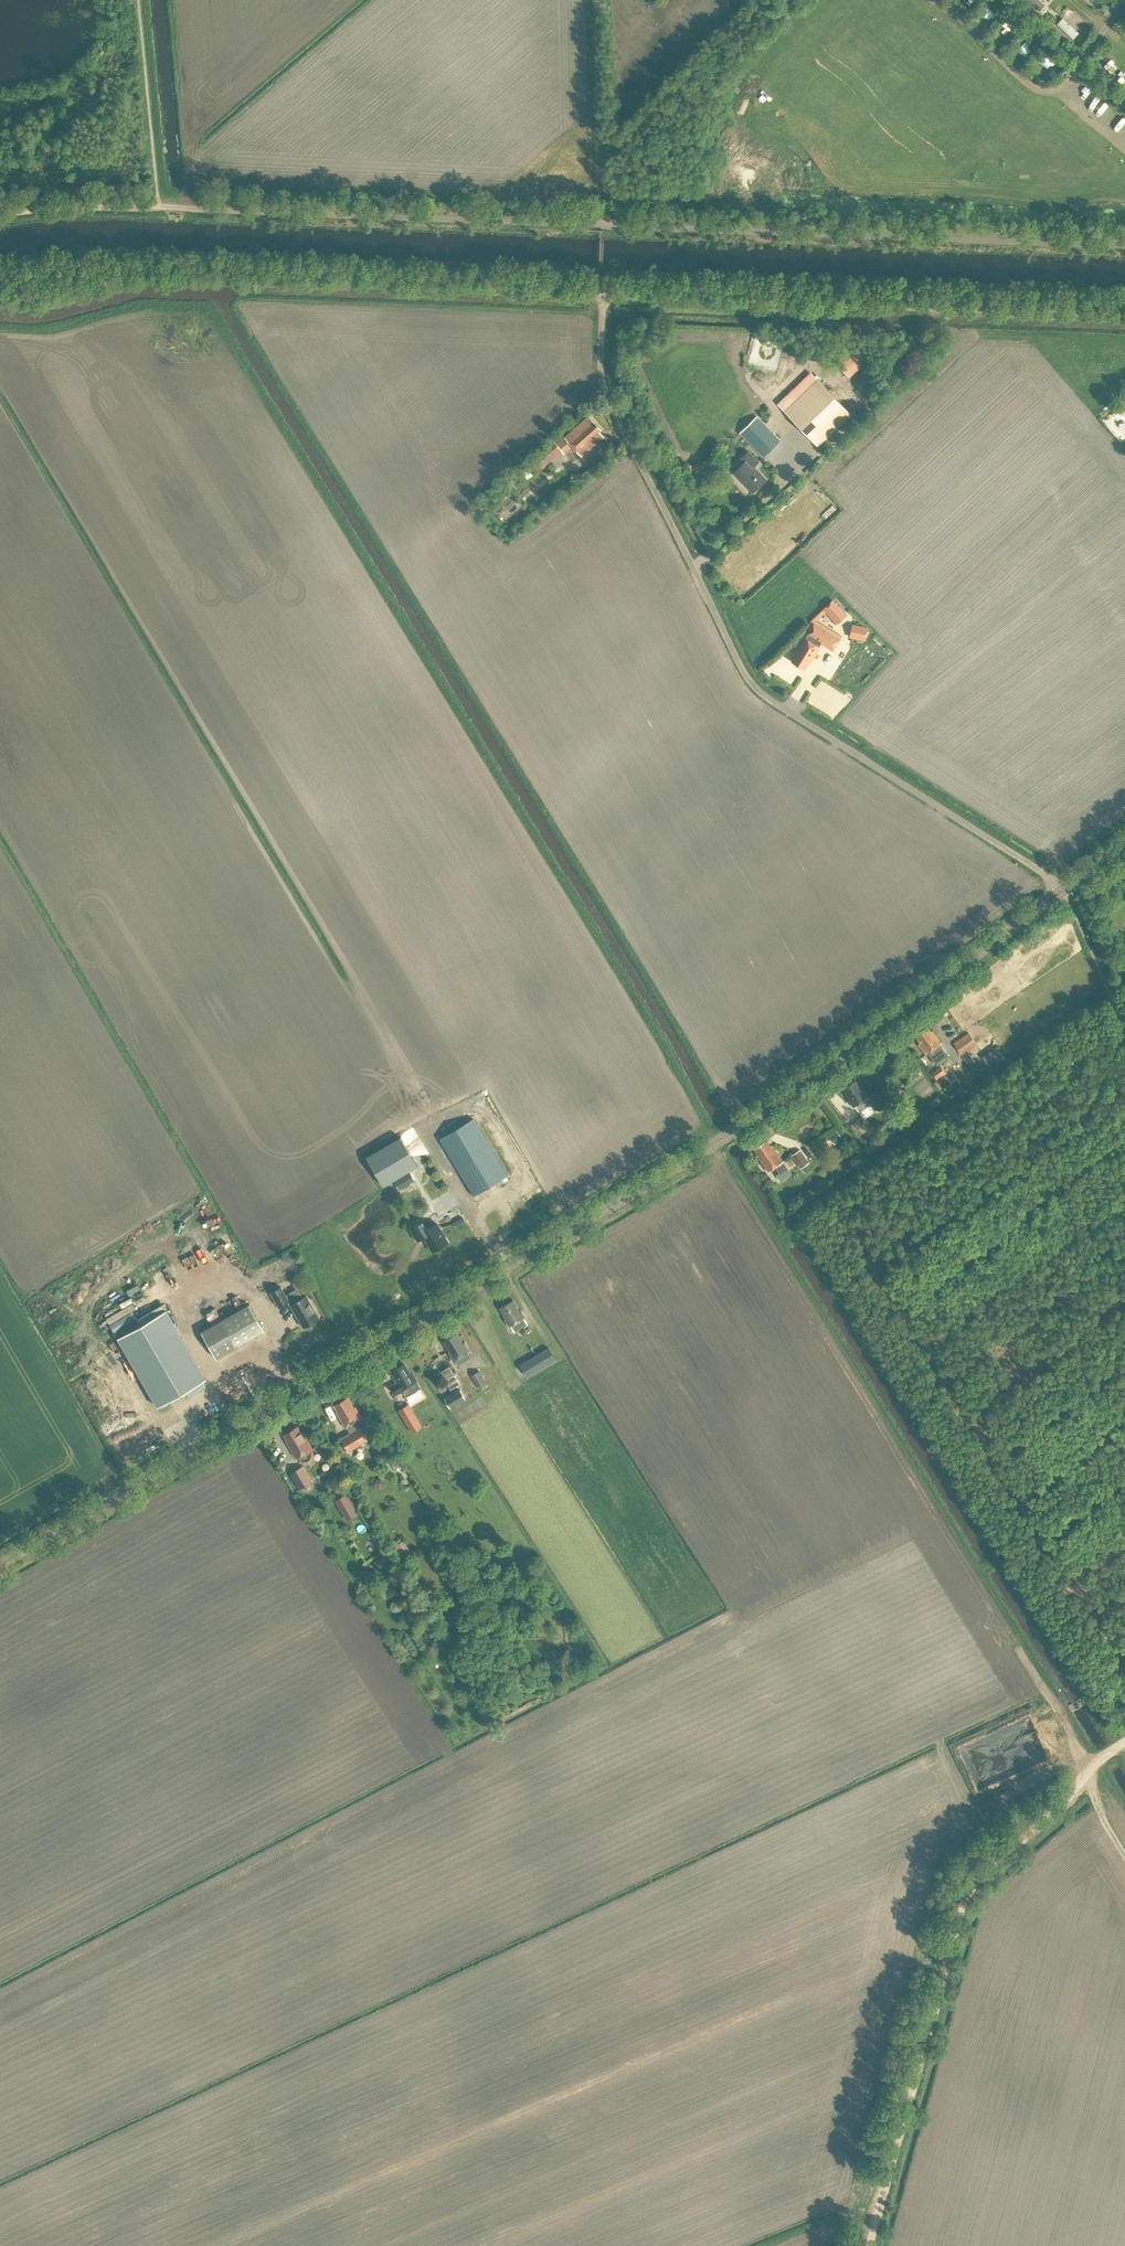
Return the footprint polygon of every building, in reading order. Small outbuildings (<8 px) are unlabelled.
[(1041,11),(1046,5),(1040,0),(1028,0),(1041,11)] [(1077,19),(1065,33),(1071,38),(1083,24),(1077,19)] [(1107,53),(1100,64),(1109,70),(1116,59),(1107,53)] [(859,348),(839,366),(850,378),(870,359),(859,348)] [(851,414),(818,379),(785,411),(818,446),(851,414)] [(554,441),(534,458),(541,467),(564,448),(567,451),(572,446),(581,456),(604,436),(599,431),(601,429),(589,415),(557,444),(554,441)] [(758,416),(741,433),(765,457),(782,440),(758,416)] [(741,458),(745,461),(734,472),(753,492),(766,480),(753,467),(758,461),(748,451),(741,458)] [(795,654),(792,661),(805,669),(809,663),(810,663),(821,644),(833,651),(841,638),(814,622),(804,637),(794,654),(795,654)] [(854,623),(850,637),(866,641),(870,627),(854,623)] [(915,1035),(920,1042),(918,1044),(926,1054),(928,1053),(932,1059),(945,1051),(940,1044),(942,1043),(933,1030),(931,1031),(927,1026),(915,1035)] [(969,1032),(954,1043),(962,1054),(977,1044),(969,1032)] [(980,1065),(970,1051),(964,1055),(974,1069),(980,1065)] [(941,1066),(932,1073),(937,1079),(945,1073),(941,1066)] [(842,1089),(850,1099),(849,1100),(854,1107),(855,1106),(859,1112),(872,1103),(868,1097),(869,1096),(863,1089),(862,1090),(855,1080),(842,1089)] [(426,1146),(436,1162),(446,1156),(456,1172),(459,1171),(474,1195),(508,1175),(473,1118),(426,1146)] [(401,1136),(367,1157),(384,1186),(418,1165),(401,1136)] [(783,1161),(772,1145),(771,1146),(767,1140),(754,1149),(758,1155),(757,1155),(768,1171),(775,1167),(779,1173),(787,1167),(783,1161)] [(791,1155),(800,1168),(809,1162),(800,1149),(791,1155)] [(400,1188),(416,1180),(412,1171),(396,1179),(400,1188)] [(463,1216),(454,1221),(458,1227),(467,1222),(463,1216)] [(421,1221),(409,1228),(416,1240),(423,1236),(432,1251),(446,1243),(435,1223),(426,1229),(421,1221)] [(281,1286),(271,1292),(279,1307),(288,1301),(304,1327),(320,1318),(307,1295),(303,1297),(299,1291),(295,1290),(286,1295),(281,1286)] [(521,1309),(520,1310),(513,1299),(500,1307),(506,1318),(505,1319),(510,1326),(511,1326),(514,1331),(515,1331),(528,1323),(524,1318),(526,1317),(521,1309)] [(202,1331),(217,1358),(265,1330),(249,1304),(202,1331)] [(167,1310),(118,1338),(158,1407),(206,1379),(167,1310)] [(450,1351),(449,1352),(453,1360),(455,1359),(458,1365),(472,1357),(468,1351),(469,1350),(465,1343),(464,1343),(457,1333),(444,1340),(450,1351)] [(250,1355),(255,1341),(250,1339),(245,1354),(250,1355)] [(549,1347),(520,1365),(528,1377),(556,1359),(549,1347)] [(391,1371),(398,1382),(393,1385),(393,1387),(395,1392),(398,1392),(402,1390),(406,1396),(421,1387),(412,1373),(411,1374),(405,1364),(391,1371)] [(471,1375),(477,1387),(486,1381),(480,1370),(471,1375)] [(450,1390),(460,1384),(454,1375),(445,1381),(450,1390)] [(451,1408),(466,1398),(459,1388),(444,1398),(451,1408)] [(341,1438),(348,1451),(367,1440),(363,1433),(367,1431),(369,1428),(370,1424),(369,1420),(366,1414),(361,1417),(356,1407),(354,1408),(348,1397),(335,1404),(341,1415),(340,1416),(350,1433),(341,1438)] [(423,1426),(409,1403),(398,1409),(412,1432),(423,1426)] [(303,1431),(301,1432),(298,1426),(284,1434),(288,1440),(287,1441),(297,1457),(297,1458),(297,1459),(298,1459),(298,1460),(299,1460),(299,1461),(300,1461),(301,1462),(302,1462),(302,1463),(303,1463),(304,1463),(305,1463),(306,1463),(307,1463),(308,1463),(309,1462),(310,1462),(310,1461),(311,1461),(312,1460),(313,1460),(313,1459),(313,1458),(314,1458),(314,1457),(314,1456),(314,1455),(315,1454),(315,1453),(314,1453),(314,1452),(314,1451),(314,1450),(313,1449),(313,1448),(312,1448),(303,1431)] [(313,1481),(303,1465),(290,1473),(299,1489),(313,1481)] [(335,1499),(347,1520),(360,1514),(348,1493),(335,1499)] [(410,1550),(404,1540),(393,1546),(399,1556),(410,1550)] [(386,1553),(376,1559),(381,1567),(391,1560),(386,1553)]
